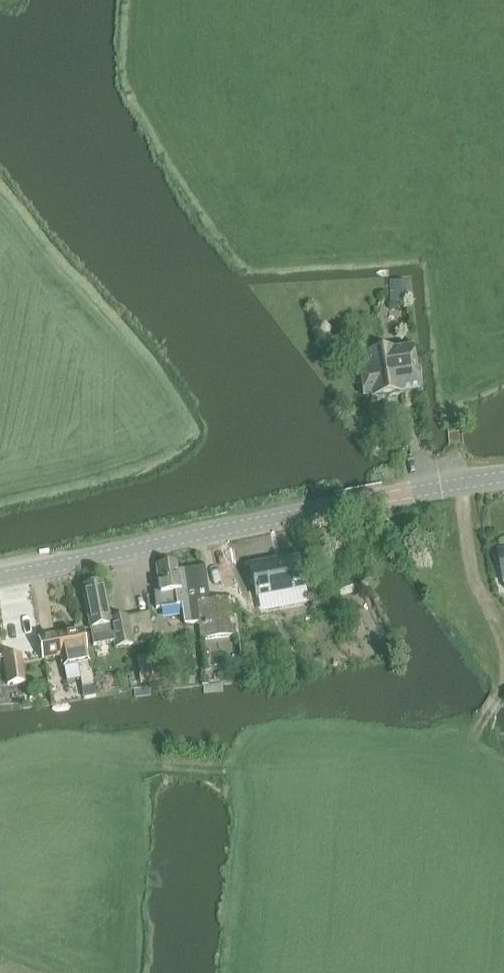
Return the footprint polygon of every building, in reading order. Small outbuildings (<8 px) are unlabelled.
[(388,396),(403,394),(420,392),(413,347),(366,353),(368,370),(364,370),(361,374),(363,393),(367,396),(372,395),(372,398),(377,397),(379,402),(385,401),(388,396)] [(299,555),(250,564),(256,597),(305,588),(299,555)] [(160,592),(153,593),(155,608),(182,605),(184,624),(199,622),(200,627),(202,639),(237,635),(233,598),(208,601),(204,566),(177,570),(176,562),(156,564),(160,592)] [(103,583),(81,587),(92,646),(114,641),(115,648),(154,640),(149,612),(109,619),(103,583)] [(81,688),(82,688),(93,686),(83,629),(37,637),(42,662),(60,659),(62,667),(77,664),(81,688)] [(21,655),(3,658),(7,683),(25,683),(21,655)] [(157,657),(139,659),(140,673),(159,671),(157,657)] [(94,686),(93,686),(82,688),(84,698),(96,696),(94,686)]
